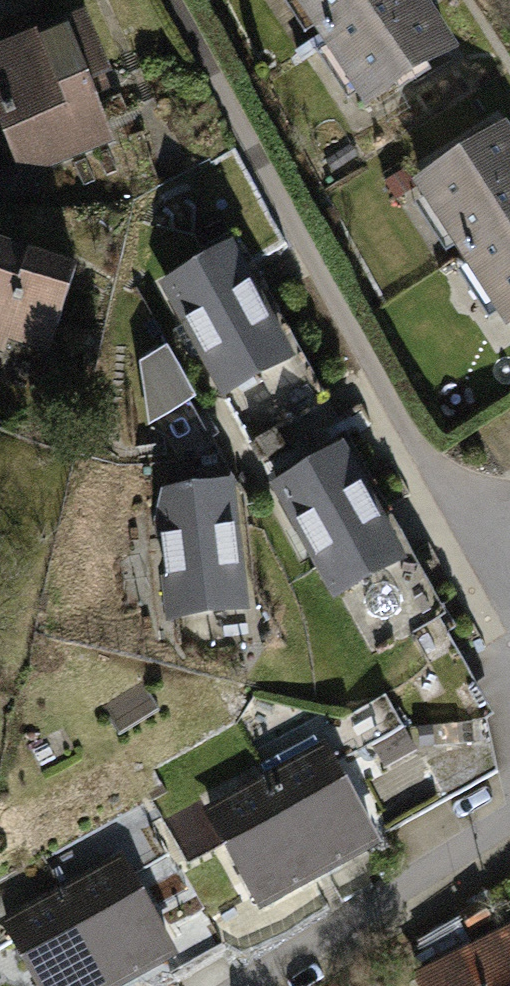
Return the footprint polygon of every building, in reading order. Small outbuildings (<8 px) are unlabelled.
[(465,56),(429,0),(297,0),(372,113),(465,56)] [(0,50),(0,124),(19,168),(0,176),(0,203),(39,189),(34,174),(118,144),(95,86),(112,79),(86,15),(0,50)] [(509,126),(417,189),(509,330),(509,126)] [(236,238),(154,281),(244,449),(330,407),(236,238)] [(0,244),(0,353),(8,356),(11,345),(53,357),(83,270),(0,244)] [(169,351),(142,366),(148,427),(198,401),(169,351)] [(349,435),(263,475),(335,605),(342,602),(370,657),(447,617),(349,435)] [(241,485),(165,491),(154,523),(166,623),(251,613),(241,485)] [(328,748),(204,811),(263,916),(385,851),(328,748)] [(0,921),(0,922),(36,985),(139,985),(183,963),(123,855),(0,921)] [(414,981),(416,985),(509,985),(509,932),(414,981)]
